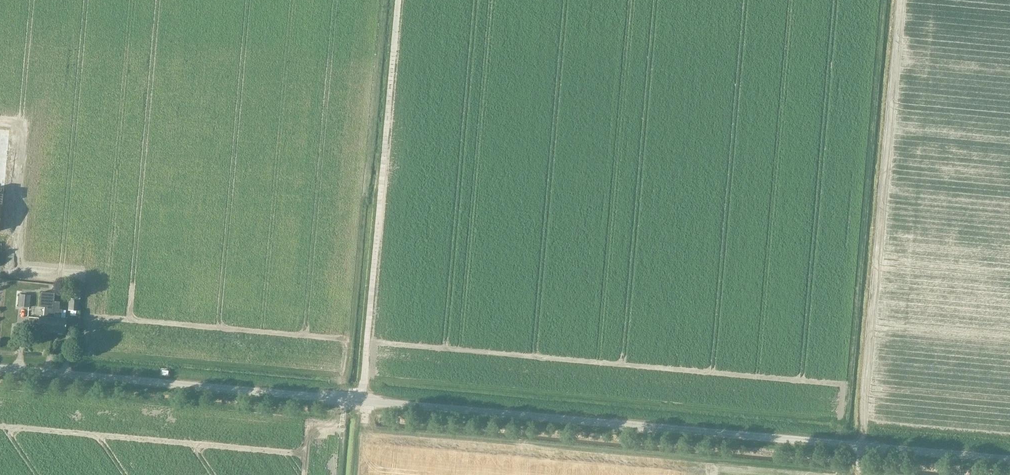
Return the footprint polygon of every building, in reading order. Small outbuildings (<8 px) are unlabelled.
[(51,333),(53,301),(54,293),(40,292),(39,307),(44,307),(43,317),(38,316),(37,332),(51,333)] [(25,295),(24,295),(21,295),(20,307),(30,308),(31,296),(25,295)] [(80,299),(79,299),(70,299),(70,311),(80,311),(80,299)] [(53,301),(51,333),(65,334),(66,318),(61,318),(61,309),(59,309),(59,301),(53,301)]
